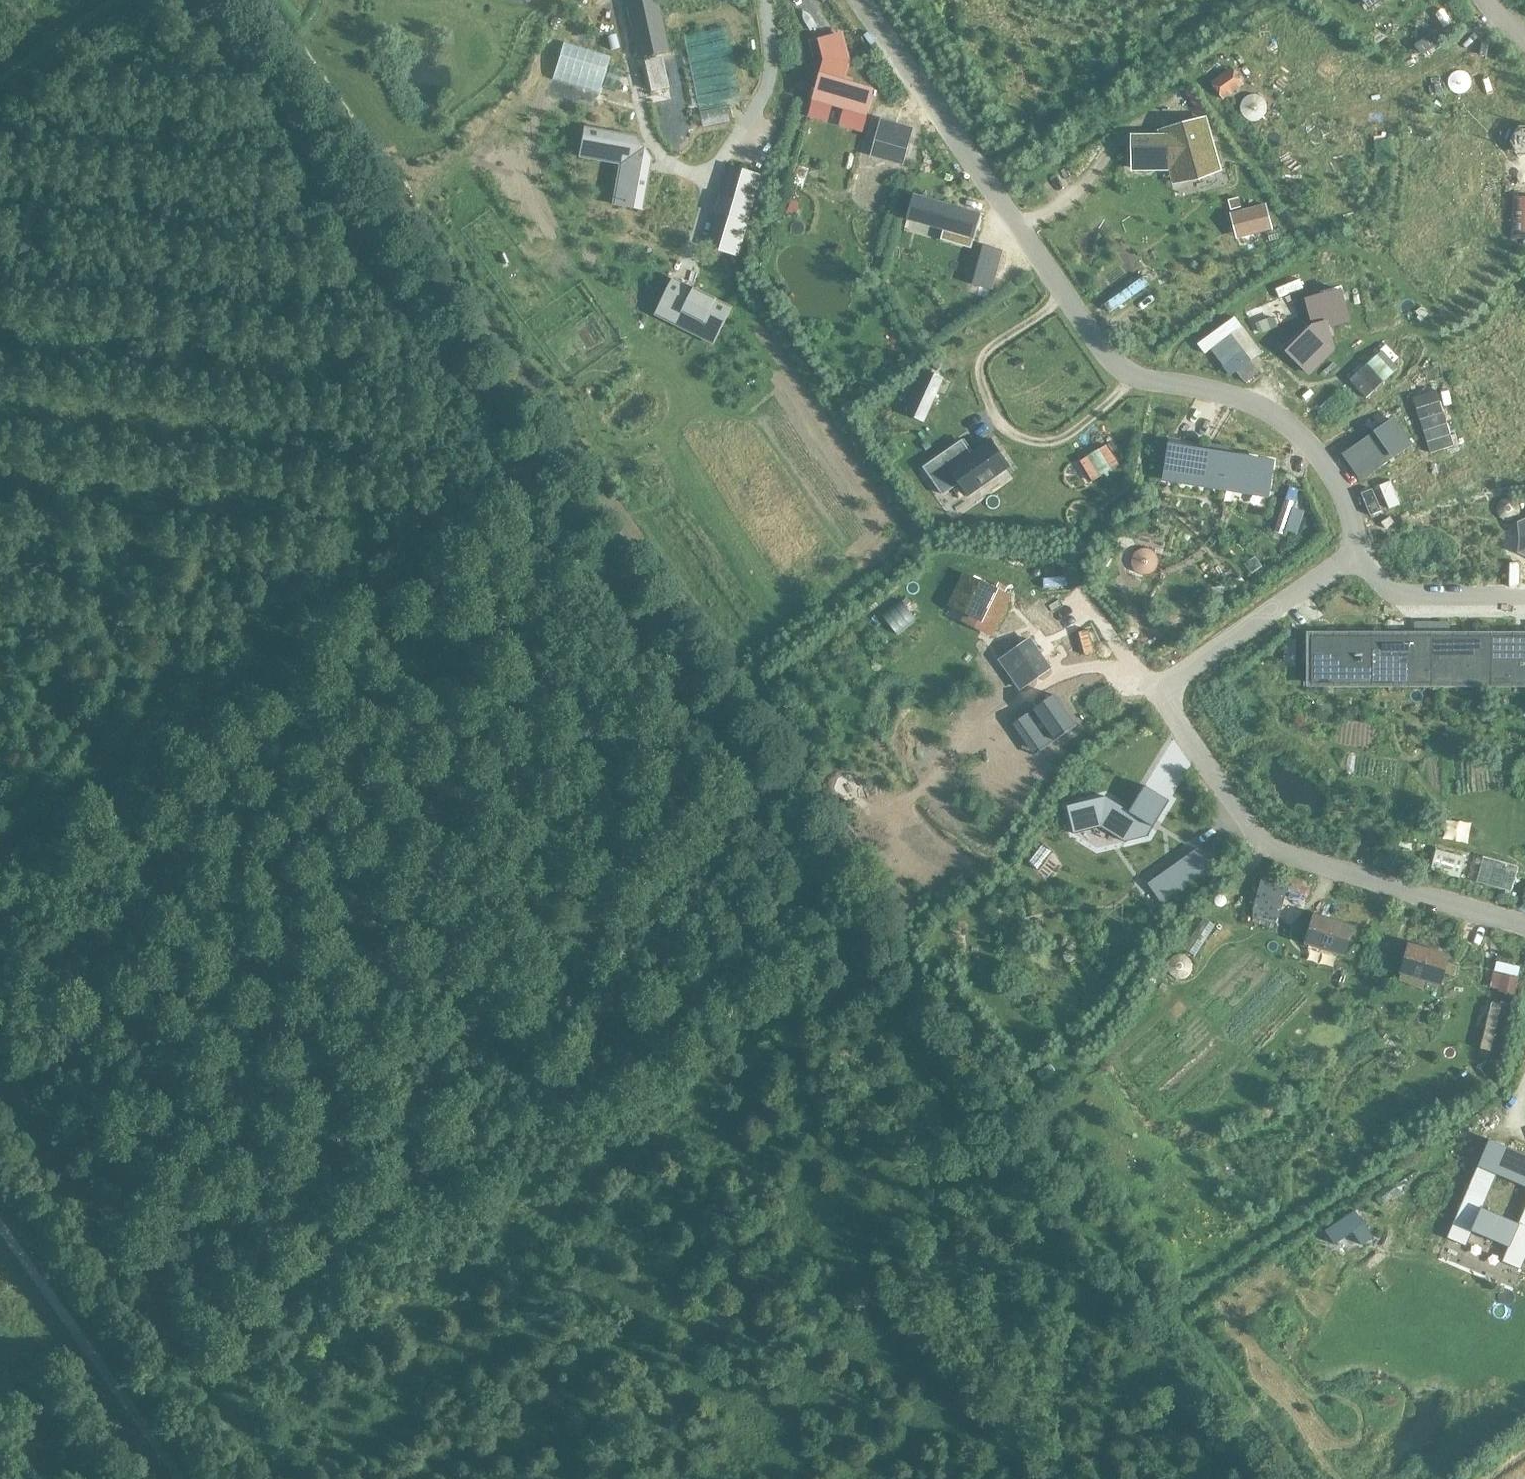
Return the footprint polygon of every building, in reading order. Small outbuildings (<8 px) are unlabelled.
[(644,84),(673,78),(656,0),(626,0),(644,84)] [(1399,34),(1404,56),(1434,49),(1429,27),(1399,34)] [(828,54),(815,100),(867,115),(874,90),(842,81),(849,57),(843,32),(823,37),(828,54)] [(593,103),(605,59),(558,46),(546,91),(593,103)] [(1229,66),(1204,73),(1213,103),(1238,95),(1229,66)] [(1456,104),(1470,92),(1455,75),(1440,88),(1456,104)] [(722,131),(722,114),(695,116),(695,132),(722,131)] [(1133,138),(1134,168),(1179,168),(1183,180),(1219,170),(1205,119),(1168,129),(1168,137),(1133,138)] [(882,120),(872,155),(897,162),(900,152),(906,154),(913,129),(882,120)] [(584,128),(580,150),(615,157),(624,170),(618,205),(641,209),(650,160),(634,136),(584,128)] [(1508,143),(1511,149),(1516,149),(1516,159),(1524,159),(1524,128),(1516,128),(1508,143)] [(733,168),(710,246),(739,255),(762,176),(733,168)] [(914,195),(907,219),(975,239),(982,214),(914,195)] [(1267,204),(1231,214),(1237,238),(1274,229),(1267,204)] [(984,245),(973,284),(993,290),(1004,250),(984,245)] [(1106,318),(1145,300),(1134,277),(1096,295),(1106,318)] [(672,284),(660,308),(680,318),(677,325),(714,343),(732,308),(695,289),(692,294),(672,284)] [(1313,325),(1286,351),(1307,373),(1333,347),(1327,323),(1349,317),(1342,290),(1306,299),(1313,325)] [(873,299),(867,303),(872,310),(878,306),(873,299)] [(1283,305),(1264,311),(1269,328),(1289,322),(1283,305)] [(1226,346),(1246,372),(1257,364),(1222,317),(1187,342),(1203,363),(1226,346)] [(1379,354),(1343,393),(1361,410),(1397,371),(1379,354)] [(925,371),(906,413),(925,422),(944,379),(925,371)] [(1433,398),(1407,405),(1423,464),(1449,457),(1433,398)] [(1393,420),(1344,454),(1361,479),(1410,445),(1393,420)] [(992,440),(971,454),(962,441),(925,467),(944,494),(960,482),(969,495),(1010,466),(992,440)] [(1167,477),(1267,493),(1272,462),(1230,455),(1232,448),(1214,445),(1213,452),(1172,446),(1167,477)] [(1103,457),(1073,471),(1083,494),(1113,480),(1103,457)] [(1384,494),(1374,498),(1384,520),(1393,516),(1384,494)] [(1296,547),(1305,526),(1283,516),(1274,538),(1296,547)] [(950,605),(995,627),(1010,596),(965,574),(950,605)] [(1373,682),(1373,637),(1313,637),(1313,682),(1373,682)] [(1432,637),(1373,637),(1373,682),(1432,682),(1432,637)] [(1492,637),(1432,637),(1432,682),(1492,682),(1492,637)] [(1524,682),(1524,637),(1492,637),(1492,682),(1524,682)] [(1025,640),(997,659),(1010,677),(1037,657),(1025,640)] [(1295,640),(1286,640),(1286,666),(1295,666),(1295,640)] [(1037,657),(1010,677),(1019,690),(1047,671),(1037,657)] [(1050,699),(1019,721),(1040,752),(1072,730),(1050,699)] [(1102,827),(1125,842),(1148,836),(1170,800),(1146,785),(1134,806),(1137,808),(1134,813),(1107,796),(1068,806),(1074,833),(1102,827)] [(1199,850),(1150,884),(1163,903),(1212,869),(1199,850)] [(1360,908),(1321,896),(1313,923),(1351,934),(1360,908)] [(1449,956),(1410,945),(1402,972),(1441,983),(1449,956)] [(1502,975),(1500,990),(1516,993),(1519,978),(1502,975)] [(1471,1063),(1484,1066),(1496,1014),(1465,1007),(1450,1071),(1468,1076),(1471,1063)] [(1482,1136),(1440,1235),(1459,1243),(1466,1228),(1501,1244),(1495,1258),(1514,1267),(1524,1242),(1524,1189),(1511,1221),(1475,1205),(1490,1171),(1524,1186),(1524,1154),(1482,1136)] [(1355,1210),(1326,1230),(1335,1243),(1353,1231),(1363,1244),(1374,1237),(1355,1210)]
